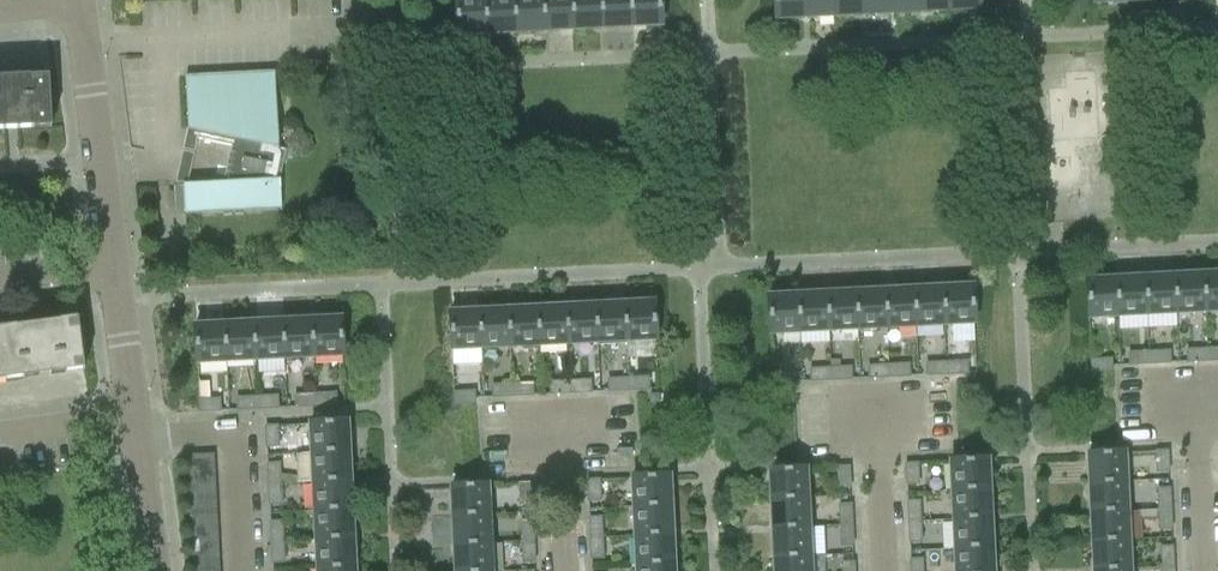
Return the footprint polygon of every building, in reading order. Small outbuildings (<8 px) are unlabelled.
[(484,0),(455,0),(456,34),(486,33),(484,0)] [(486,33),(515,31),(513,0),(484,0),(486,33)] [(515,31),(544,30),(542,0),(513,0),(515,31)] [(544,30),(573,28),(572,0),(542,0),(544,30)] [(573,28),(602,27),(601,0),(572,0),(573,28)] [(602,27),(631,25),(630,0),(601,0),(602,27)] [(631,25),(661,24),(659,0),(630,0),(631,25)] [(803,0),(774,0),(774,18),(787,18),(804,17),(803,0)] [(804,17),(833,15),(832,0),(803,0),(804,17)] [(833,15),(862,14),(861,0),(832,0),(833,15)] [(862,14),(891,12),(890,0),(861,0),(862,14)] [(891,12),(920,11),(919,0),(890,0),(891,12)] [(920,11),(949,10),(948,0),(919,0),(920,11)] [(949,10),(979,8),(978,0),(948,0),(949,10)] [(184,185),(185,214),(281,209),(274,72),(185,77),(188,129),(187,129),(182,150),(195,153),(197,139),(231,146),(230,151),(229,151),(222,183),(184,185)] [(0,79),(0,130),(52,128),(49,77),(15,79),(15,83),(3,84),(3,79),(0,79)] [(1203,274),(1205,311),(1217,310),(1217,273),(1203,274)] [(1203,274),(1174,276),(1176,313),(1205,311),(1203,274)] [(1174,276),(1145,277),(1147,314),(1176,313),(1174,276)] [(1145,277),(1116,279),(1118,316),(1147,314),(1145,277)] [(1118,316),(1116,279),(1086,280),(1088,317),(1118,316)] [(972,286),(942,287),(944,324),(974,323),(972,286)] [(942,287),(913,289),(915,326),(944,324),(942,287)] [(913,289),(884,290),(886,327),(915,326),(913,289)] [(884,290),(855,292),(857,329),(886,327),(884,290)] [(855,292),(826,293),(828,330),(857,329),(855,292)] [(826,293),(797,295),(799,332),(828,330),(826,293)] [(799,332),(797,295),(767,296),(769,333),(799,332)] [(653,302),(624,303),(625,340),(655,339),(653,302)] [(624,303),(595,305),(597,342),(625,340),(624,303)] [(595,305),(566,306),(568,343),(597,342),(595,305)] [(566,306),(537,308),(539,345),(568,343),(566,306)] [(537,308),(508,309),(510,346),(539,345),(537,308)] [(508,309),(479,311),(481,348),(510,346),(508,309)] [(479,311),(449,312),(451,349),(452,366),(481,365),(480,348),(481,348),(481,346),(479,311)] [(340,318),(311,319),(313,356),(342,355),(340,318)] [(311,319),(282,321),(284,358),(313,356),(311,319)] [(0,330),(0,381),(39,376),(38,371),(50,370),(51,375),(85,370),(78,320),(0,330)] [(282,321),(253,322),(255,359),(284,358),(282,321)] [(253,322),(224,324),(226,360),(255,359),(253,322)] [(226,360),(224,324),(194,325),(196,362),(226,360)] [(1207,361),(1207,349),(1186,350),(1187,362),(1207,361)] [(1207,349),(1207,361),(1217,360),(1217,349),(1207,349)] [(1168,351),(1149,352),(1149,364),(1169,363),(1168,351)] [(1149,364),(1149,352),(1128,353),(1129,365),(1149,364)] [(1111,371),(1111,365),(1110,359),(1090,360),(1090,372),(1111,371)] [(947,374),(967,372),(966,361),(946,362),(947,374)] [(927,375),(947,374),(946,362),(926,363),(927,375)] [(889,377),(909,375),(908,364),(888,365),(889,377)] [(869,378),(889,377),(888,365),(868,366),(869,378)] [(851,379),(850,367),(830,368),(830,380),(851,379)] [(830,368),(810,369),(810,381),(830,380),(830,368)] [(792,387),(792,381),(792,375),(771,376),(772,388),(792,387)] [(628,390),(649,389),(648,377),(628,378),(628,390)] [(608,391),(628,390),(628,378),(608,379),(608,391)] [(591,391),(590,380),(570,381),(571,393),(591,391)] [(570,381),(550,382),(551,394),(571,393),(570,381)] [(199,400),(198,400),(199,411),(221,410),(221,399),(210,400),(209,383),(198,383),(199,400)] [(513,395),(533,394),(532,383),(512,384),(513,395)] [(493,396),(513,395),(512,384),(492,385),(493,396)] [(474,403),(474,397),(474,391),(453,392),(454,404),(474,403)] [(335,393),(314,394),(315,405),(336,404),(335,393)] [(315,405),(314,394),(295,394),(295,406),(315,405)] [(658,394),(650,394),(650,403),(659,402),(658,394)] [(277,395),(257,396),(257,408),(278,407),(277,395)] [(257,408),(257,396),(237,397),(238,409),(257,408)] [(309,423),(310,452),(347,450),(345,421),(309,423)] [(266,426),(265,426),(265,427),(266,447),(267,446),(279,446),(278,425),(266,426)] [(310,452),(312,481),(349,479),(347,450),(310,452)] [(1167,451),(1155,451),(1156,472),(1168,471),(1167,451)] [(1115,452),(1088,454),(1088,455),(1089,455),(1091,483),(1089,483),(1089,484),(1125,482),(1125,481),(1123,481),(1122,454),(1123,454),(1123,453),(1123,452),(1115,452)] [(213,453),(186,455),(187,456),(187,469),(214,468),(213,453)] [(950,461),(952,491),(988,489),(987,459),(950,461)] [(905,464),(906,484),(917,484),(917,464),(905,464)] [(268,465),(267,465),(268,486),(280,485),(297,484),(297,478),(280,476),(279,465),(268,465)] [(848,466),(836,467),(838,488),(849,487),(848,466)] [(214,468),(187,469),(188,484),(215,482),(214,468)] [(796,468),(769,470),(769,471),(771,471),(772,499),(771,499),(771,500),(807,498),(807,497),(805,497),(804,470),(805,470),(805,469),(805,468),(796,468)] [(631,477),(633,507),(670,505),(668,475),(631,477)] [(312,481),(313,510),(350,508),(349,479),(312,481)] [(587,480),(588,501),(599,500),(598,479),(587,480)] [(215,482),(188,484),(189,498),(215,497),(215,482)] [(1125,482),(1089,484),(1091,484),(1092,512),(1091,512),(1126,511),(1126,510),(1125,510),(1123,482),(1125,482)] [(530,483),(519,483),(520,504),(531,503),(530,483)] [(478,485),(451,486),(451,487),(452,487),(454,515),(453,515),(453,516),(487,514),(487,510),(486,486),(488,486),(487,485),(487,484),(478,485)] [(280,485),(268,486),(269,506),(281,506),(280,485)] [(1169,488),(1157,489),(1158,509),(1170,508),(1169,488)] [(952,491),(953,519),(990,518),(988,489),(952,491)] [(215,497),(189,498),(189,513),(216,511),(215,497)] [(807,498),(771,500),(772,500),(774,528),(772,528),(809,527),(809,526),(807,526),(805,499),(807,498)] [(907,501),(908,522),(919,521),(918,501),(907,501)] [(839,505),(840,525),(851,524),(850,504),(839,505)] [(633,507),(634,536),(671,534),(670,505),(633,507)] [(313,510),(315,539),(352,537),(350,508),(313,510)] [(1170,508),(1158,509),(1159,529),(1171,529),(1170,508)] [(216,511),(189,513),(190,527),(217,526),(216,511)] [(1126,511),(1091,512),(1091,513),(1092,513),(1094,541),(1092,541),(1127,539),(1126,539),(1125,512),(1126,512),(1126,511)] [(487,514),(453,516),(453,517),(454,516),(455,544),(454,544),(454,545),(489,543),(487,514)] [(589,518),(590,538),(601,537),(600,517),(589,518)] [(953,519),(954,548),(991,547),(990,518),(953,519)] [(271,522),(270,522),(270,523),(271,541),(271,542),(272,542),(284,541),(282,521),(271,522)] [(520,521),(521,541),(533,541),(532,521),(520,521)] [(919,521),(908,522),(909,542),(920,541),(919,521)] [(851,524),(840,525),(841,545),(852,545),(851,524)] [(217,526),(190,527),(191,542),(218,540),(217,526)] [(809,527),(772,528),(772,529),(774,529),(775,556),(773,557),(774,557),(808,556),(807,527),(809,527)] [(634,536),(636,564),(673,562),(671,534),(634,536)] [(315,539),(317,568),(353,566),(352,537),(315,539)] [(601,537),(590,538),(591,558),(602,558),(602,547),(601,537)] [(1127,541),(1127,539),(1092,541),(1092,542),(1094,542),(1095,570),(1127,568),(1126,541),(1127,541)] [(218,540),(191,542),(192,556),(219,555),(218,540)] [(272,542),(271,542),(272,561),(272,562),(273,562),(285,561),(284,541),(272,542)] [(533,541),(521,541),(522,562),(534,561),(533,541)] [(454,545),(455,545),(457,570),(490,570),(489,543),(454,545)] [(1160,547),(1161,567),(1173,566),(1172,546),(1160,547)] [(956,570),(992,570),(991,547),(954,548),(956,570)] [(219,555),(192,556),(192,570),(220,569),(219,555)] [(774,557),(774,558),(775,558),(776,570),(824,570),(823,556),(808,556),(774,557)] [(910,570),(922,570),(921,559),(910,559),(910,570)] [(636,570),(673,570),(673,562),(636,564),(636,570)] [(842,570),(854,570),(853,562),(841,563),(842,570)]
